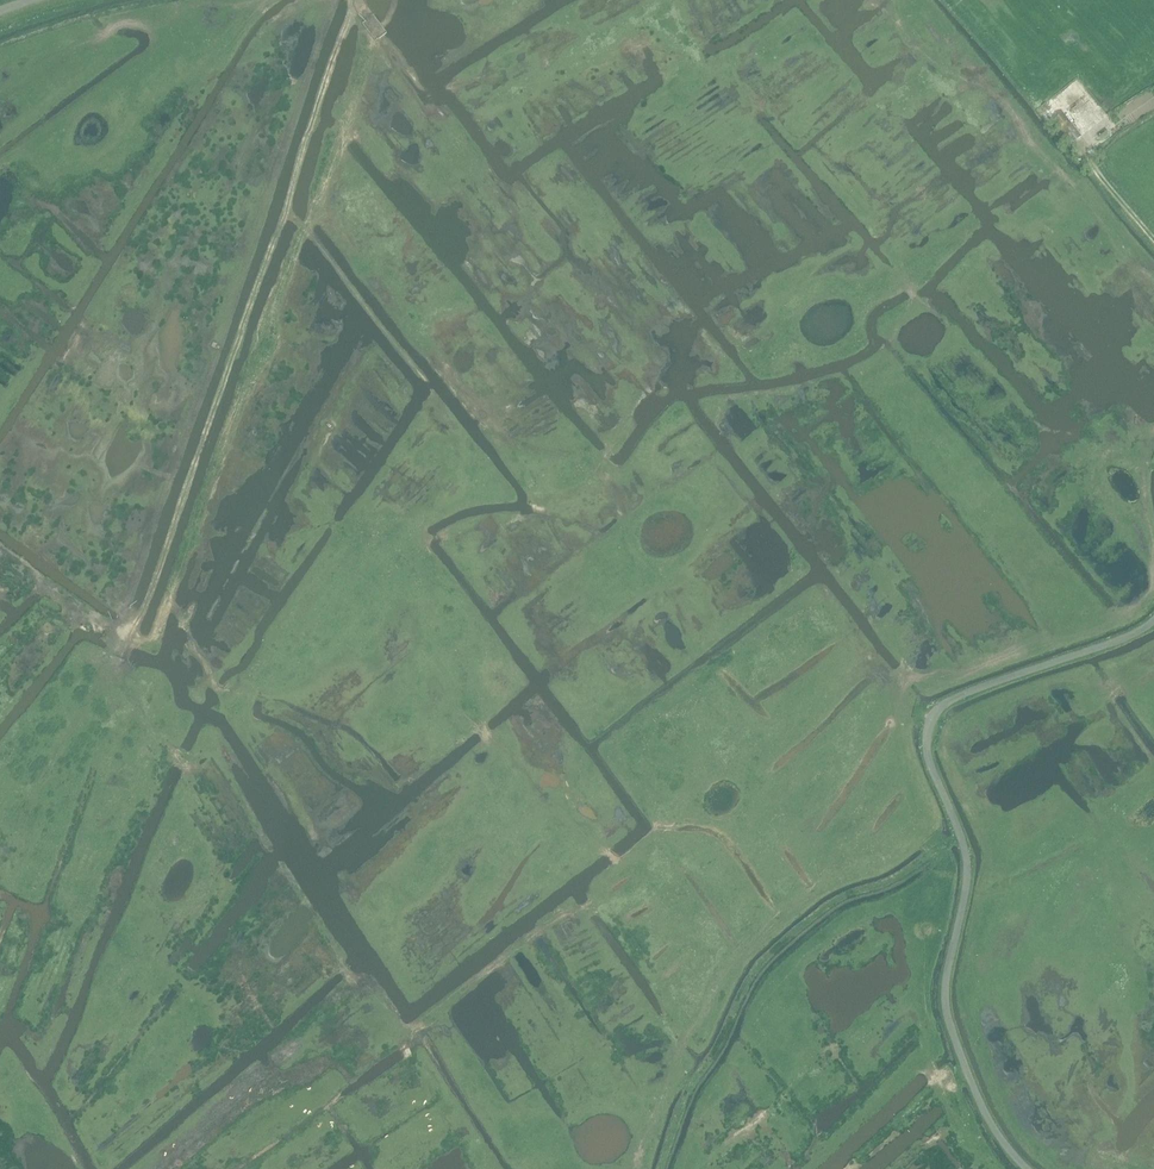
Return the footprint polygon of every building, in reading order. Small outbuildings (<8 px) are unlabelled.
[(1072,143),(1081,137),(1063,113),(1054,120),(1072,143)]
